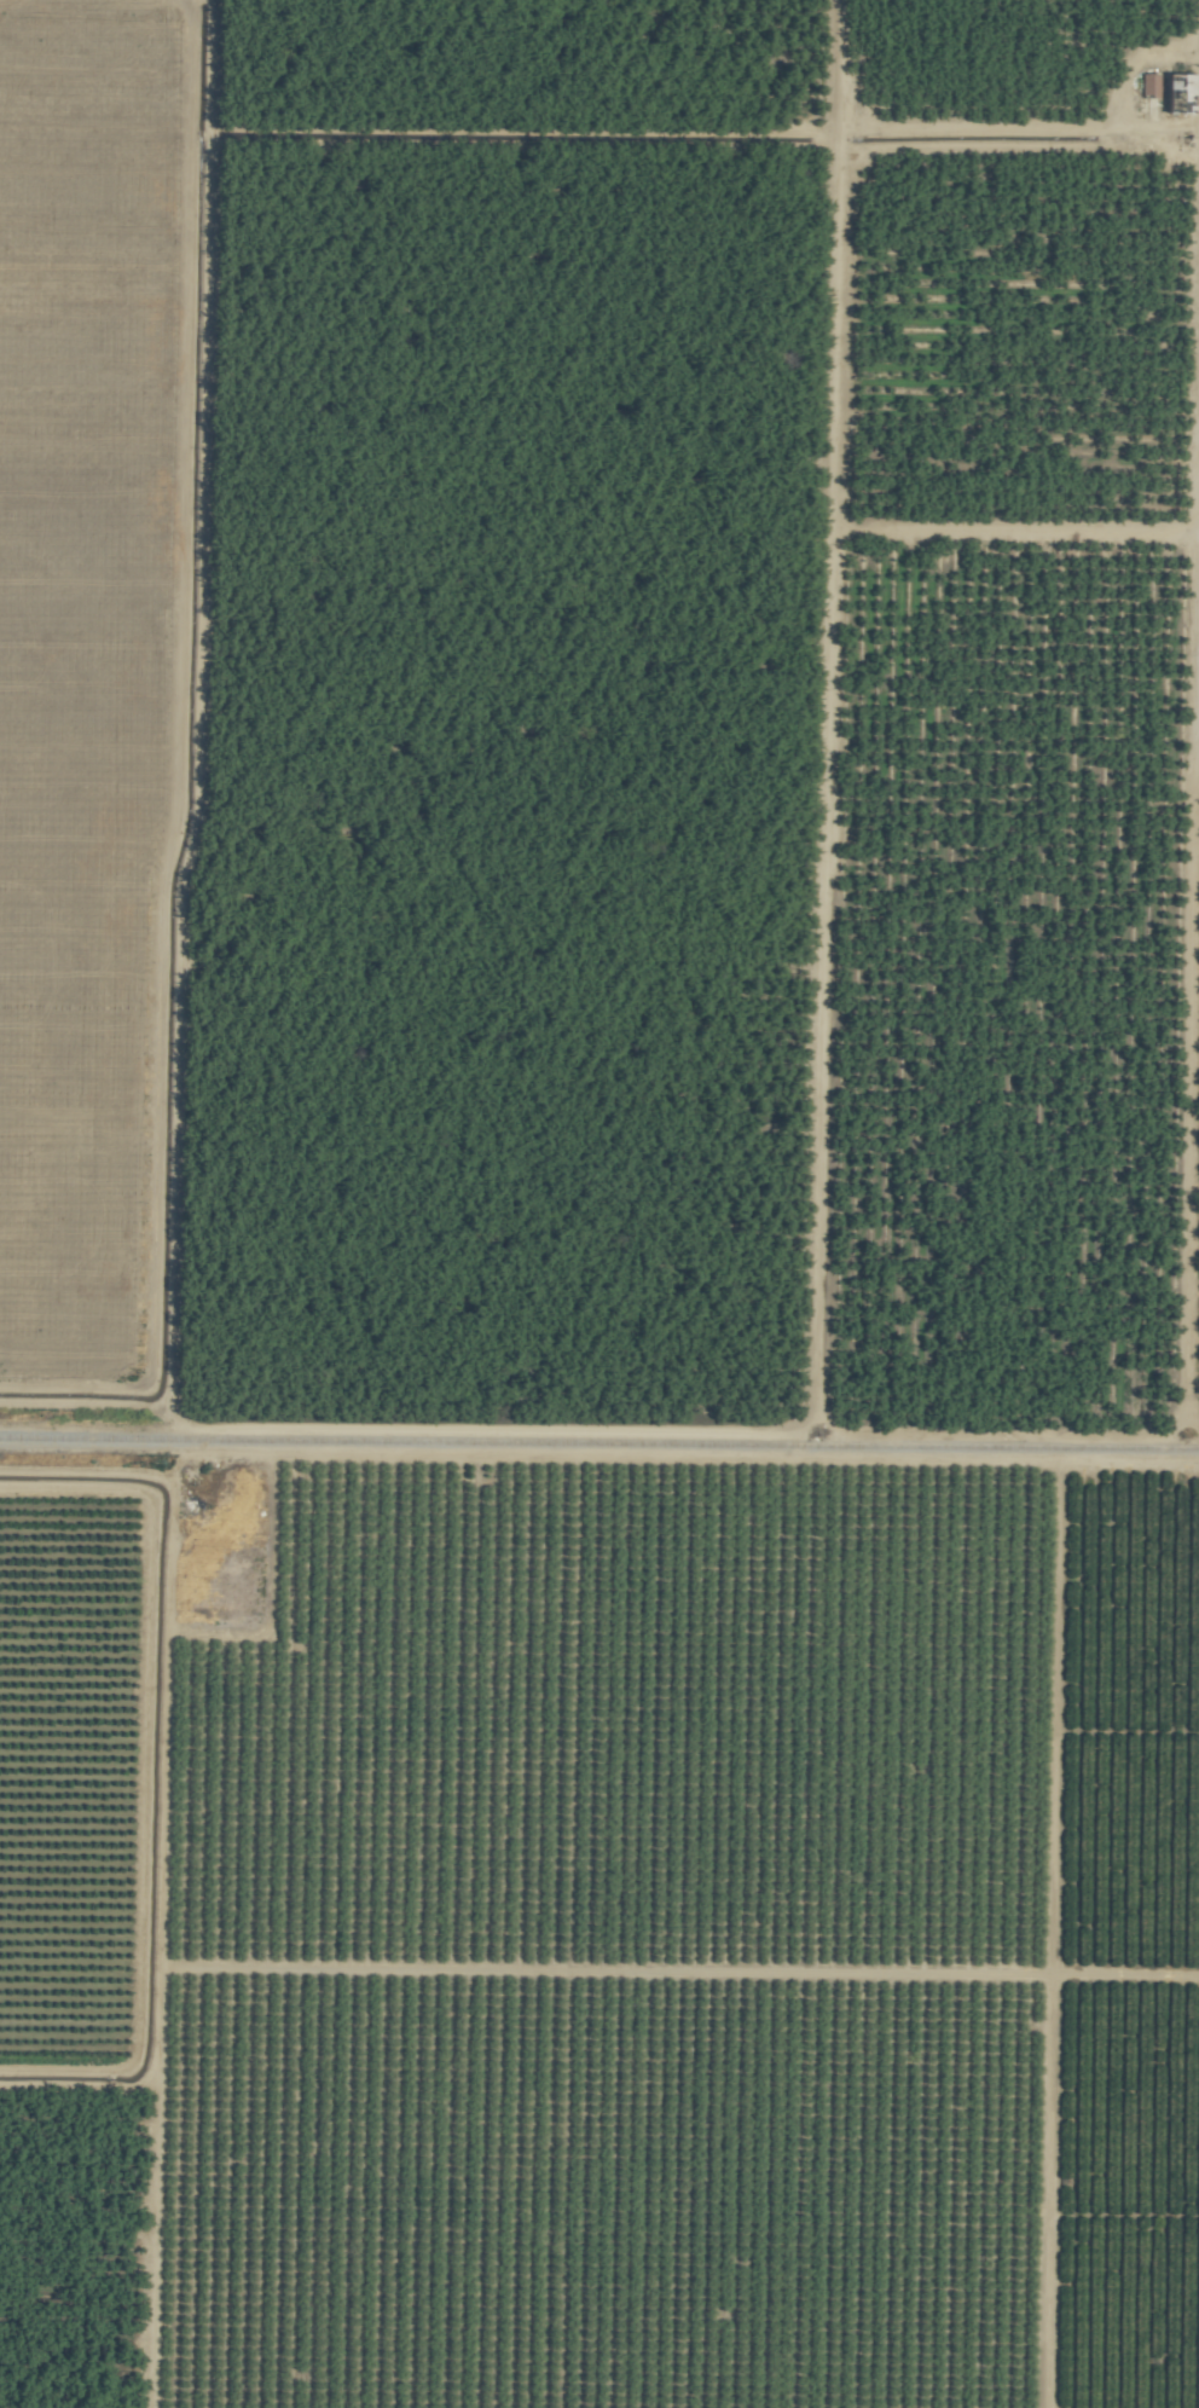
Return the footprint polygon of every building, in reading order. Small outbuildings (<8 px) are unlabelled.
[(1155,97),(1155,74),(1139,74),(1139,96),(1155,97)]
